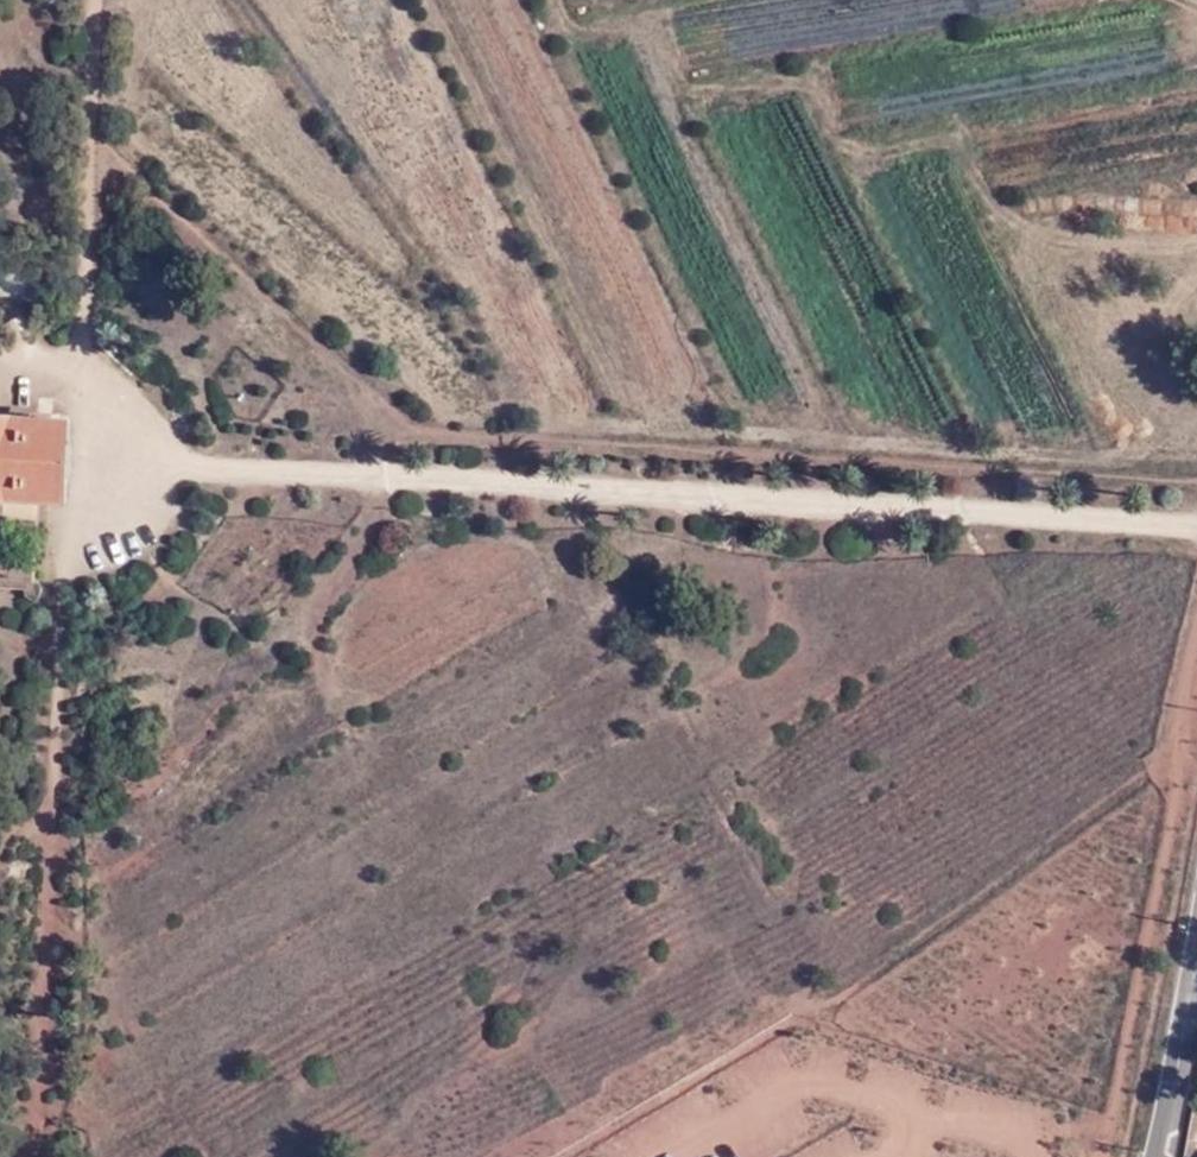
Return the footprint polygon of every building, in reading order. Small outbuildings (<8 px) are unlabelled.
[(62,500),(67,424),(0,418),(0,495),(62,500)] [(1190,1113),(1182,1154),(1187,1156),(1196,1156),(1196,1117),(1190,1113)]
